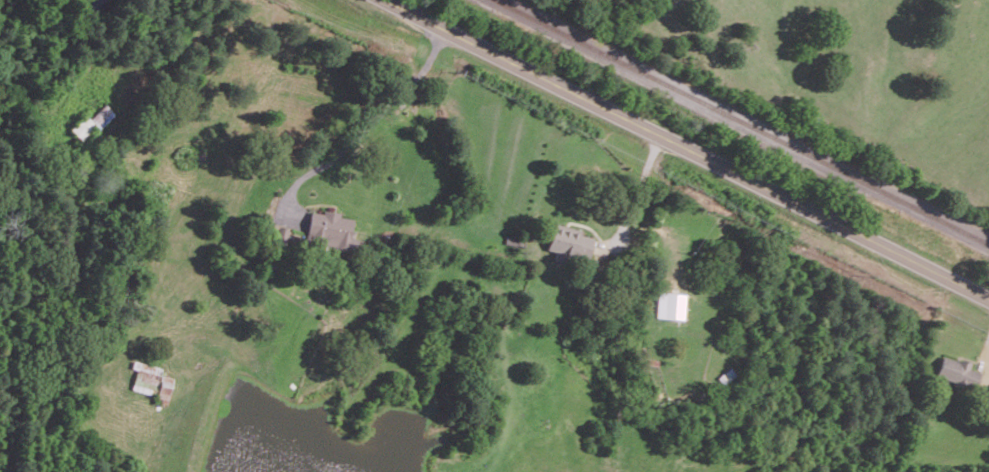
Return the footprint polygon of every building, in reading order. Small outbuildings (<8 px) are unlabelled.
[(89,118),(85,114),(69,128),(82,142),(113,112),(104,103),(89,118)] [(353,218),(340,216),(341,212),(323,209),(322,213),(309,210),(304,243),(359,252),(362,239),(350,237),(353,218)] [(554,257),(585,265),(592,237),(580,234),(580,230),(553,224),(548,249),(556,251),(554,257)] [(288,230),(279,227),(274,242),(284,245),(288,230)] [(684,294),(657,291),(655,316),(682,319),(684,294)] [(980,371),(969,368),(970,363),(941,355),(935,377),(975,389),(980,371)] [(162,367),(136,361),(131,383),(138,385),(137,389),(160,394),(158,402),(167,404),(173,377),(161,374),(162,367)]
